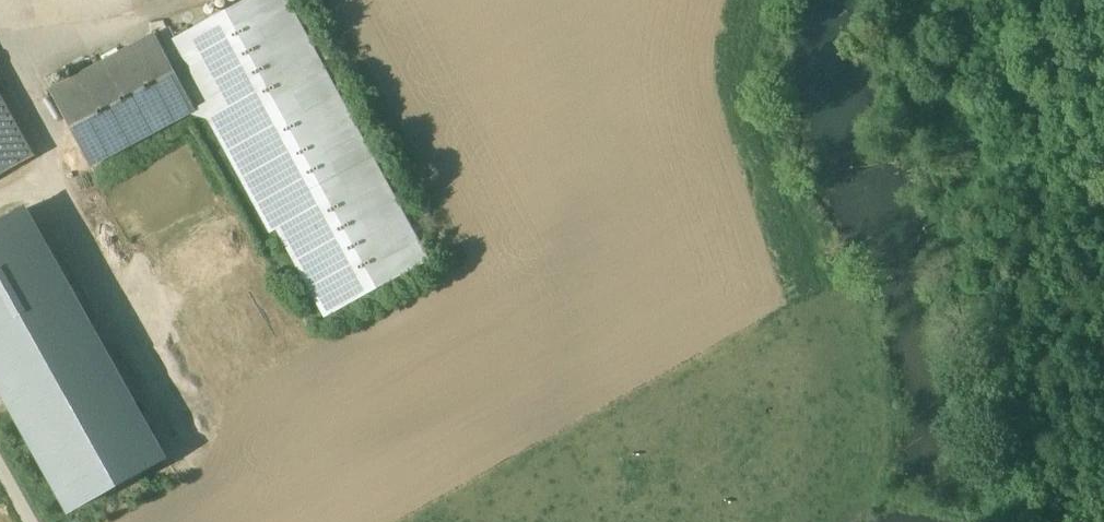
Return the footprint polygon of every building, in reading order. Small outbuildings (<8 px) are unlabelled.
[(285,0),(250,0),(176,40),(326,315),(427,260),(285,0)] [(152,38),(52,91),(91,164),(191,111),(152,38)] [(0,94),(0,173),(34,154),(0,94)] [(0,228),(0,385),(75,516),(164,465),(21,216),(0,228)]
